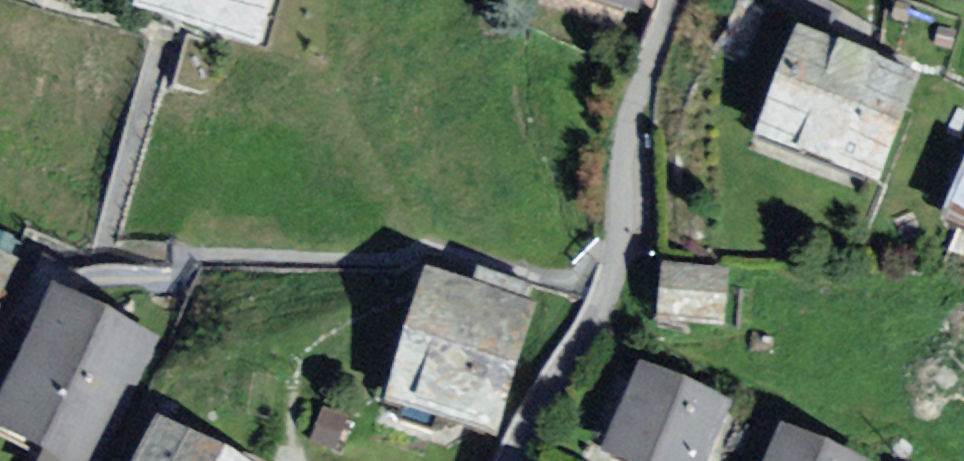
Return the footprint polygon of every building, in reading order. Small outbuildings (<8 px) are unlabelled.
[(153,5),(262,34),(271,0),(154,0),(153,5)] [(635,19),(641,0),(575,0),(635,19)] [(898,78),(807,45),(774,136),(865,169),(898,78)] [(947,245),(963,251),(963,200),(947,245)] [(659,309),(726,318),(734,261),(667,252),(659,309)] [(489,440),(529,306),(410,271),(370,405),(489,440)] [(142,351),(49,301),(0,392),(0,448),(24,460),(82,460),(142,351)] [(636,371),(598,460),(691,460),(715,404),(636,371)] [(771,437),(761,460),(828,460),(771,437)] [(150,438),(139,460),(199,460),(150,438)]
